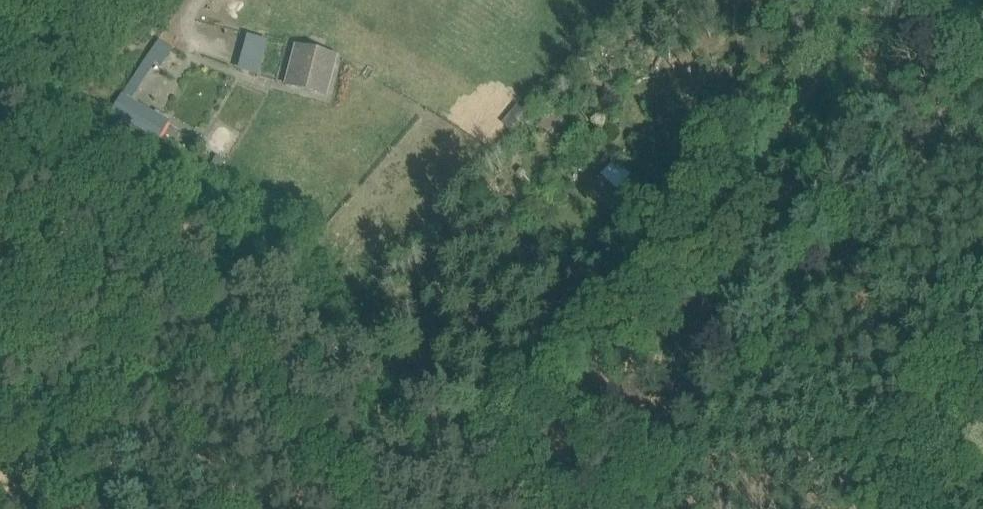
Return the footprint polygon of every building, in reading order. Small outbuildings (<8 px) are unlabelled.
[(250,33),(239,69),(261,75),(272,40),(250,33)] [(336,56),(296,45),(291,63),(285,84),(326,95),(336,56)] [(167,121),(131,100),(129,99),(136,85),(129,81),(109,111),(157,139),(167,121)] [(515,132),(528,117),(518,108),(505,123),(515,132)] [(618,171),(611,165),(603,174),(619,188),(631,175),(622,166),(618,171)] [(701,289),(692,301),(704,310),(713,299),(701,289)] [(8,319),(0,325),(8,335),(16,330),(8,319)] [(726,342),(719,336),(714,342),(722,347),(726,342)]
